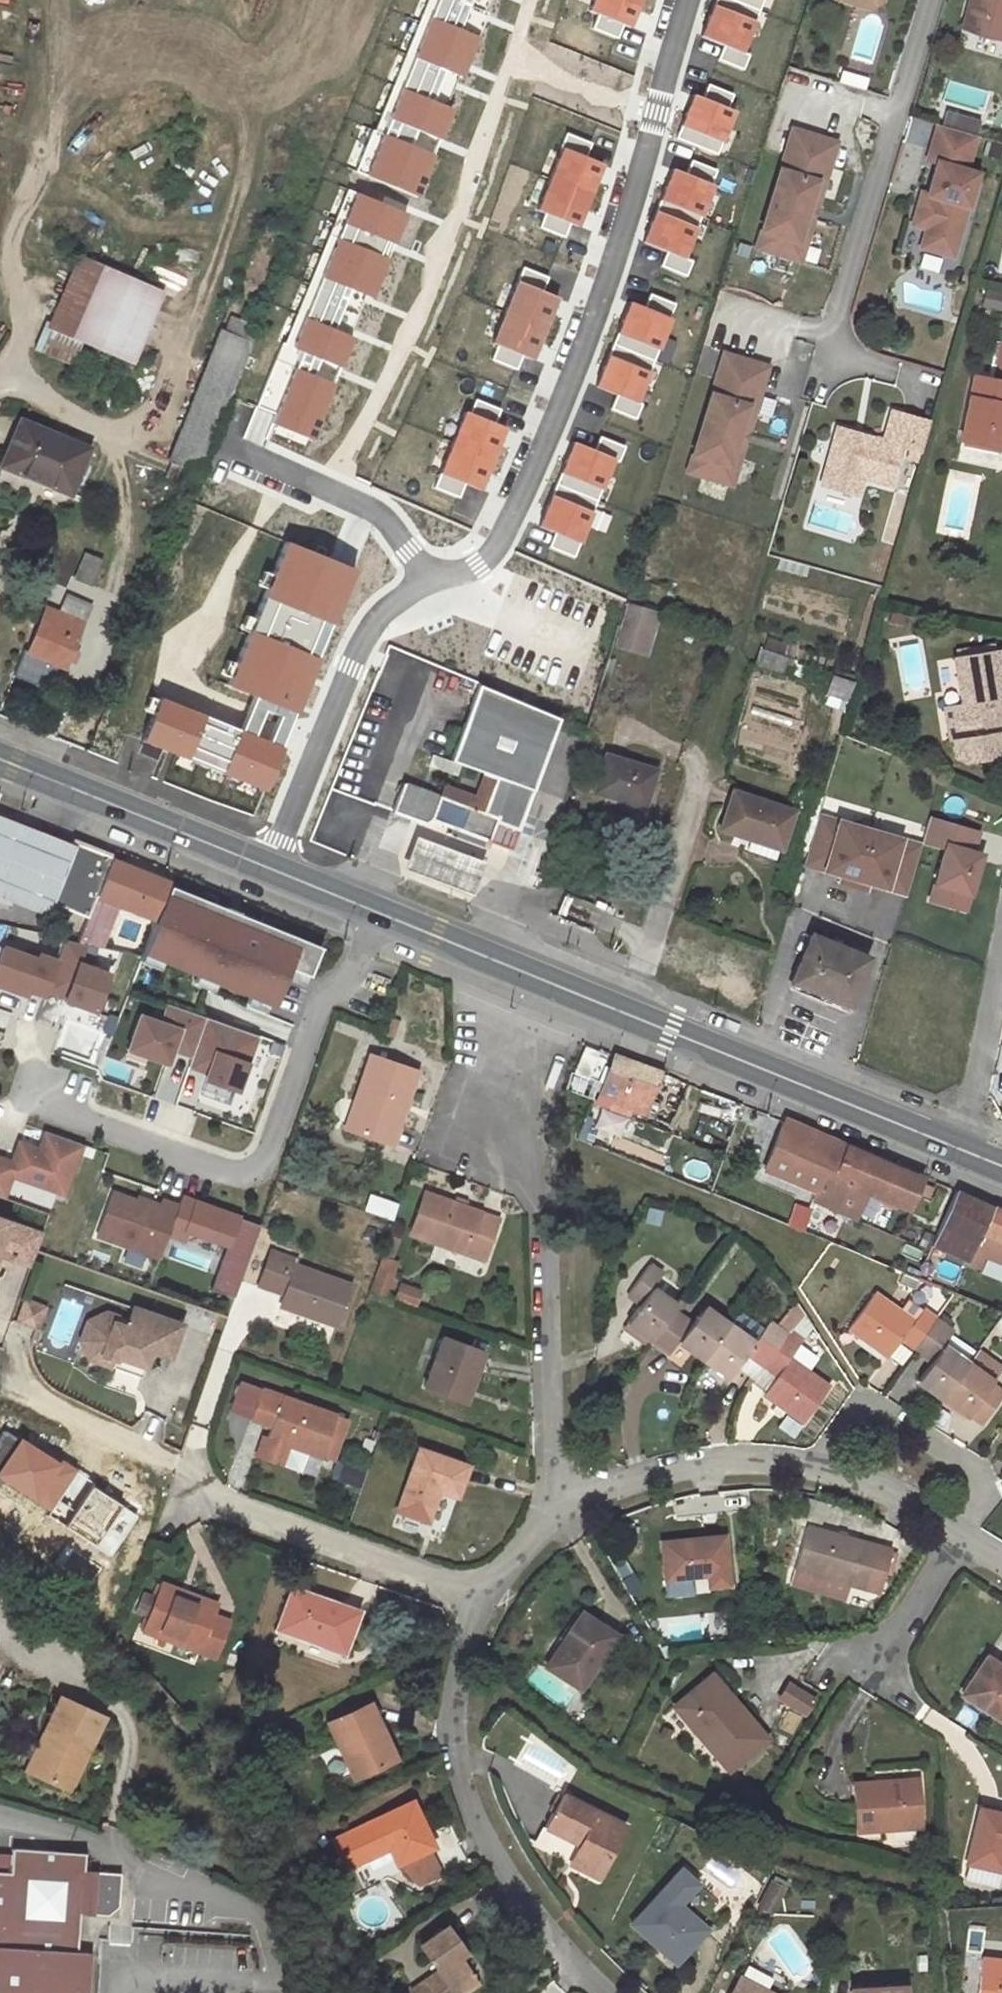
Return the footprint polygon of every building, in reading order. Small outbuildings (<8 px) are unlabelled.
[(868,10),(881,3),(882,0),(834,0),(868,10)] [(968,9),(1001,18),(1001,0),(970,0),(968,9)] [(968,9),(963,26),(1001,37),(1001,18),(968,9)] [(977,173),(966,170),(975,135),(936,125),(927,161),(937,163),(928,195),(928,196),(931,197),(929,203),(920,201),(914,225),(928,229),(923,248),(955,257),(977,173)] [(791,132),(755,250),(798,263),(834,145),(791,132)] [(928,196),(928,195),(922,194),(920,201),(929,203),(931,197),(928,196)] [(132,363),(162,292),(80,256),(50,327),(82,341),(132,363)] [(983,306),(1001,310),(1001,294),(986,290),(983,306)] [(646,307),(671,318),(677,304),(652,294),(646,307)] [(646,307),(632,301),(597,386),(618,395),(641,404),(676,320),(671,318),(646,307)] [(223,333),(218,331),(208,357),(213,359),(241,370),(257,328),(229,318),(223,333)] [(82,341),(50,327),(39,350),(73,365),(82,341)] [(766,370),(722,356),(687,475),(730,488),(766,370)] [(166,476),(194,487),(241,370),(213,359),(166,476)] [(961,440),(1000,448),(1001,438),(1001,382),(996,380),(974,376),(961,440)] [(636,419),(641,404),(618,395),(612,409),(636,419)] [(922,452),(930,421),(892,410),(884,439),(837,426),(823,475),(861,486),(863,478),(891,486),(903,446),(922,452)] [(88,448),(21,420),(5,459),(45,476),(42,481),(70,492),(88,448)] [(602,437),(597,450),(618,458),(623,460),(628,448),(602,437)] [(597,450),(574,441),(539,525),(557,533),(581,544),(584,545),(618,458),(597,450)] [(45,476),(5,459),(2,465),(42,481),(45,476)] [(858,495),(861,486),(823,475),(820,484),(858,495)] [(581,544),(557,533),(549,549),(575,559),(581,544)] [(162,697),(143,741),(269,794),(362,569),(288,541),(230,684),(255,697),(244,729),(162,697)] [(75,578),(90,584),(101,559),(85,553),(75,578)] [(47,608),(29,652),(64,666),(90,606),(66,596),(59,613),(47,608)] [(639,599),(637,608),(653,612),(656,604),(639,599)] [(637,608),(626,604),(614,645),(645,654),(657,614),(653,612),(637,608)] [(760,648),(755,663),(781,672),(786,656),(760,648)] [(995,757),(1001,751),(1001,749),(999,732),(1001,732),(1001,712),(1001,710),(997,711),(993,689),(998,689),(1001,688),(1001,681),(997,650),(954,657),(961,704),(951,705),(957,739),(951,740),(954,759),(963,762),(995,757)] [(832,675),(826,693),(846,700),(852,682),(832,675)] [(485,773),(532,790),(559,715),(478,685),(449,761),(484,774),(485,773)] [(997,711),(1001,710),(998,689),(993,689),(997,711)] [(957,739),(951,705),(944,707),(949,741),(951,740),(957,739)] [(604,753),(592,792),(644,808),(655,769),(604,753)] [(402,783),(391,812),(424,824),(430,821),(510,850),(532,790),(485,773),(484,774),(475,798),(471,808),(438,796),(402,783)] [(442,785),(438,796),(471,808),(475,798),(442,785)] [(732,789),(719,829),(780,849),(793,810),(732,789)] [(920,844),(817,813),(802,864),(841,875),(839,882),(865,890),(867,883),(905,894),(920,844)] [(47,917),(53,904),(76,846),(0,816),(0,899),(47,917)] [(977,833),(928,818),(921,841),(944,848),(929,900),(949,907),(954,890),(971,894),(981,859),(970,856),(971,852),(977,833)] [(415,836),(403,868),(472,893),(484,861),(415,836)] [(76,846),(53,904),(86,917),(93,900),(96,895),(110,860),(112,854),(78,840),(76,846)] [(119,904),(156,919),(169,884),(151,877),(148,872),(144,869),(137,868),(133,869),(110,860),(96,895),(119,904)] [(971,894),(954,890),(949,907),(966,911),(971,894)] [(605,907),(565,891),(556,919),(594,933),(605,907)] [(93,900),(116,910),(119,904),(96,895),(93,900)] [(811,935),(791,982),(847,1005),(866,958),(811,935)] [(56,963),(46,993),(65,999),(64,1003),(94,1013),(108,975),(78,965),(85,944),(64,940),(56,963)] [(0,954),(0,988),(24,997),(26,992),(44,998),(46,993),(56,963),(38,956),(36,961),(2,949),(0,954)] [(139,1015),(131,1038),(150,1044),(146,1056),(167,1063),(172,1049),(191,1056),(205,1018),(167,1004),(161,1023),(139,1015)] [(191,1056),(188,1066),(207,1073),(204,1080),(237,1091),(257,1036),(205,1018),(191,1056)] [(385,1034),(392,1036),(396,1023),(390,1020),(385,1034)] [(608,1053),(594,1091),(599,1093),(614,1055),(608,1053)] [(632,1110),(645,1116),(662,1073),(614,1055),(599,1093),(601,1093),(596,1103),(629,1117),(632,1110)] [(345,1128),(391,1144),(416,1072),(369,1056),(345,1128)] [(784,1120),(764,1170),(818,1192),(826,1170),(834,1173),(846,1145),(784,1120)] [(3,1197),(11,1175),(64,1194),(82,1144),(46,1131),(39,1150),(19,1143),(12,1163),(0,1159),(0,1196),(3,1197)] [(909,1210),(922,1177),(897,1168),(846,1145),(834,1173),(826,1170),(818,1192),(814,1201),(854,1218),(862,1200),(865,1193),(878,1198),(909,1210)] [(993,1208),(993,1206),(956,1191),(932,1245),(968,1261),(973,1250),(983,1254),(1001,1263),(1001,1211),(993,1208)] [(112,1193),(96,1237),(159,1259),(168,1234),(178,1206),(161,1201),(160,1205),(158,1209),(136,1201),(112,1193)] [(410,1234),(483,1259),(497,1218),(464,1207),(453,1203),(424,1193),(410,1234)] [(878,1198),(865,1193),(862,1200),(875,1205),(878,1198)] [(392,1219),(396,1206),(370,1197),(366,1209),(392,1219)] [(137,1198),(136,1201),(158,1209),(160,1205),(137,1198)] [(259,1225),(181,1198),(178,1206),(168,1234),(183,1240),(186,1231),(226,1245),(211,1289),(234,1298),(259,1225)] [(453,1203),(464,1207),(465,1202),(455,1199),(453,1203)] [(0,1220),(0,1255),(10,1258),(31,1265),(42,1235),(0,1220)] [(391,1256),(397,1239),(390,1237),(384,1254),(391,1256)] [(274,1248),(273,1252),(287,1257),(288,1253),(274,1248)] [(968,1261),(978,1266),(983,1254),(973,1250),(968,1261)] [(290,1259),(271,1252),(269,1256),(259,1285),(278,1292),(290,1259)] [(983,1254),(978,1266),(976,1269),(1001,1280),(1001,1263),(983,1254)] [(0,1255),(0,1262),(8,1265),(10,1258),(0,1255)] [(372,1289),(385,1294),(396,1262),(383,1258),(372,1289)] [(296,1261),(290,1259),(278,1292),(285,1294),(295,1266),(296,1261)] [(651,1289),(662,1273),(649,1264),(627,1294),(640,1304),(626,1323),(651,1341),(652,1342),(674,1311),(676,1309),(677,1306),(651,1289)] [(280,1306),(335,1325),(349,1285),(295,1266),(285,1294),(280,1306)] [(400,1285),(396,1297),(415,1305),(420,1292),(400,1285)] [(912,1349),(934,1319),(921,1309),(912,1322),(873,1293),(848,1328),(888,1356),(900,1339),(912,1349)] [(677,1306),(676,1309),(680,1312),(688,1300),(684,1297),(677,1306)] [(13,1320),(36,1329),(44,1307),(22,1298),(13,1320)] [(795,1302),(774,1326),(786,1335),(790,1330),(804,1315),(795,1302)] [(703,1360),(728,1324),(703,1307),(691,1324),(674,1311),(652,1342),(669,1354),(678,1342),(703,1360)] [(181,1325),(132,1308),(125,1327),(113,1323),(106,1320),(93,1326),(88,1340),(94,1353),(114,1360),(116,1357),(144,1367),(149,1351),(169,1358),(181,1325)] [(105,1312),(86,1322),(80,1341),(88,1359),(140,1377),(144,1367),(116,1357),(114,1360),(94,1353),(88,1340),(93,1326),(106,1320),(113,1323),(116,1316),(105,1312)] [(805,1330),(809,1324),(803,1319),(798,1324),(805,1330)] [(952,1331),(934,1319),(912,1349),(930,1361),(916,1381),(941,1399),(966,1364),(941,1346),(952,1331)] [(703,1360),(728,1379),(747,1353),(761,1362),(765,1366),(786,1335),(774,1326),(769,1322),(754,1343),(728,1324),(703,1360)] [(648,1346),(651,1341),(626,1323),(623,1328),(648,1346)] [(786,1335),(799,1344),(803,1339),(790,1330),(786,1335)] [(798,1346),(799,1344),(786,1335),(765,1366),(777,1374),(765,1391),(763,1394),(776,1403),(786,1410),(803,1422),(828,1387),(805,1371),(788,1359),(798,1346)] [(424,1387),(464,1402),(482,1353),(442,1338),(424,1387)] [(788,1359),(805,1371),(815,1358),(798,1346),(788,1359)] [(975,1353),(966,1364),(941,1399),(967,1418),(968,1415),(981,1425),(1001,1396),(1001,1394),(990,1385),(992,1383),(990,1381),(998,1370),(975,1353)] [(753,1382),(765,1366),(761,1362),(743,1388),(747,1391),(753,1382)] [(765,1366),(753,1382),(765,1391),(777,1374),(765,1366)] [(250,1418),(260,1390),(239,1383),(228,1411),(250,1418)] [(275,1396),(260,1390),(250,1418),(265,1424),(275,1396)] [(271,1426),(281,1398),(275,1396),(265,1424),(271,1426)] [(336,1416),(281,1398),(260,1456),(300,1470),(307,1451),(331,1460),(339,1436),(338,1435),(330,1432),(336,1416)] [(781,1416),(786,1410),(776,1403),(771,1409),(781,1416)] [(343,1419),(336,1416),(330,1432),(338,1435),(343,1419)] [(438,1490),(456,1497),(468,1466),(419,1449),(397,1511),(427,1522),(438,1490)] [(78,1469),(50,1468),(49,1499),(77,1499),(78,1469)] [(85,1499),(85,1469),(78,1469),(77,1499),(85,1499)] [(849,1583),(880,1592),(885,1572),(887,1565),(888,1562),(891,1551),(891,1550),(806,1526),(794,1568),(849,1583)] [(723,1536),(661,1542),(665,1580),(693,1577),(692,1571),(700,1571),(700,1576),(708,1575),(709,1587),(728,1584),(723,1536)] [(891,1551),(888,1562),(893,1563),(897,1552),(891,1551)] [(845,1595),(849,1583),(794,1568),(791,1580),(845,1595)] [(880,1592),(884,1593),(890,1574),(885,1572),(880,1592)] [(229,1622),(213,1617),(217,1605),(160,1584),(142,1629),(216,1657),(229,1622)] [(278,1629),(344,1652),(358,1612),(292,1588),(278,1629)] [(153,1596),(144,1593),(137,1611),(146,1615),(153,1596)] [(546,1667),(580,1689),(615,1634),(584,1614),(566,1642),(564,1640),(546,1667)] [(778,1640),(778,1628),(762,1628),(763,1641),(778,1640)] [(983,1662),(998,1671),(1001,1665),(1001,1662),(989,1654),(983,1662)] [(998,1671),(983,1662),(962,1694),(1001,1720),(1001,1665),(998,1671)] [(706,1678),(674,1706),(729,1770),(766,1739),(733,1700),(728,1704),(706,1678)] [(779,1699),(805,1715),(815,1700),(789,1684),(779,1699)] [(31,1773),(69,1790),(102,1717),(59,1697),(44,1731),(49,1734),(31,1773)] [(380,1728),(368,1704),(358,1708),(339,1717),(328,1722),(354,1778),(390,1762),(374,1730),(380,1728)] [(337,1712),(339,1717),(358,1708),(355,1704),(337,1712)] [(395,1760),(380,1728),(374,1730),(390,1762),(395,1760)] [(44,1731),(25,1770),(31,1773),(49,1734),(44,1731)] [(916,1779),(872,1782),(873,1787),(917,1784),(916,1779)] [(753,1800),(759,1791),(745,1782),(739,1792),(753,1800)] [(917,1784),(873,1787),(872,1782),(854,1783),(857,1831),(920,1827),(917,1784)] [(732,1807),(736,1798),(721,1791),(716,1800),(732,1807)] [(574,1867),(598,1879),(625,1826),(563,1794),(545,1828),(579,1845),(581,1842),(585,1844),(574,1867)] [(411,1801),(339,1836),(353,1866),(389,1848),(397,1865),(400,1863),(429,1849),(433,1846),(411,1801)] [(979,1808),(966,1864),(970,1865),(1000,1872),(1001,1872),(1001,1814),(999,1813),(979,1808)] [(535,1847),(569,1864),(579,1845),(545,1828),(535,1847)] [(585,1844),(581,1842),(579,1845),(569,1864),(574,1867),(585,1844)] [(87,1953),(77,1952),(80,1913),(110,1915),(119,1904),(121,1873),(84,1871),(85,1853),(12,1848),(10,1872),(0,1872),(0,1992),(85,1992),(87,1953)] [(435,1861),(429,1849),(400,1863),(407,1876),(435,1861)] [(1000,1872),(970,1865),(966,1879),(997,1886),(1000,1872)] [(705,1930),(678,1905),(696,1884),(680,1869),(632,1924),(676,1963),(705,1930)] [(759,1904),(772,1911),(784,1888),(771,1882),(759,1904)] [(960,1889),(949,1886),(947,1894),(958,1897),(960,1889)] [(446,1925),(418,1945),(429,1959),(433,1956),(436,1961),(433,1964),(437,1971),(410,1990),(412,1992),(464,1992),(477,1983),(459,1957),(465,1953),(446,1925)] [(983,1938),(981,1959),(1001,1961),(1001,1940),(983,1938)] [(981,1959),(979,1974),(976,1992),(1001,1992),(1001,1961),(981,1959)] [(741,1977),(766,1990),(772,1978),(748,1965),(741,1977)] [(740,1976),(731,1992),(772,1992),(766,1990),(741,1977),(740,1976)]
